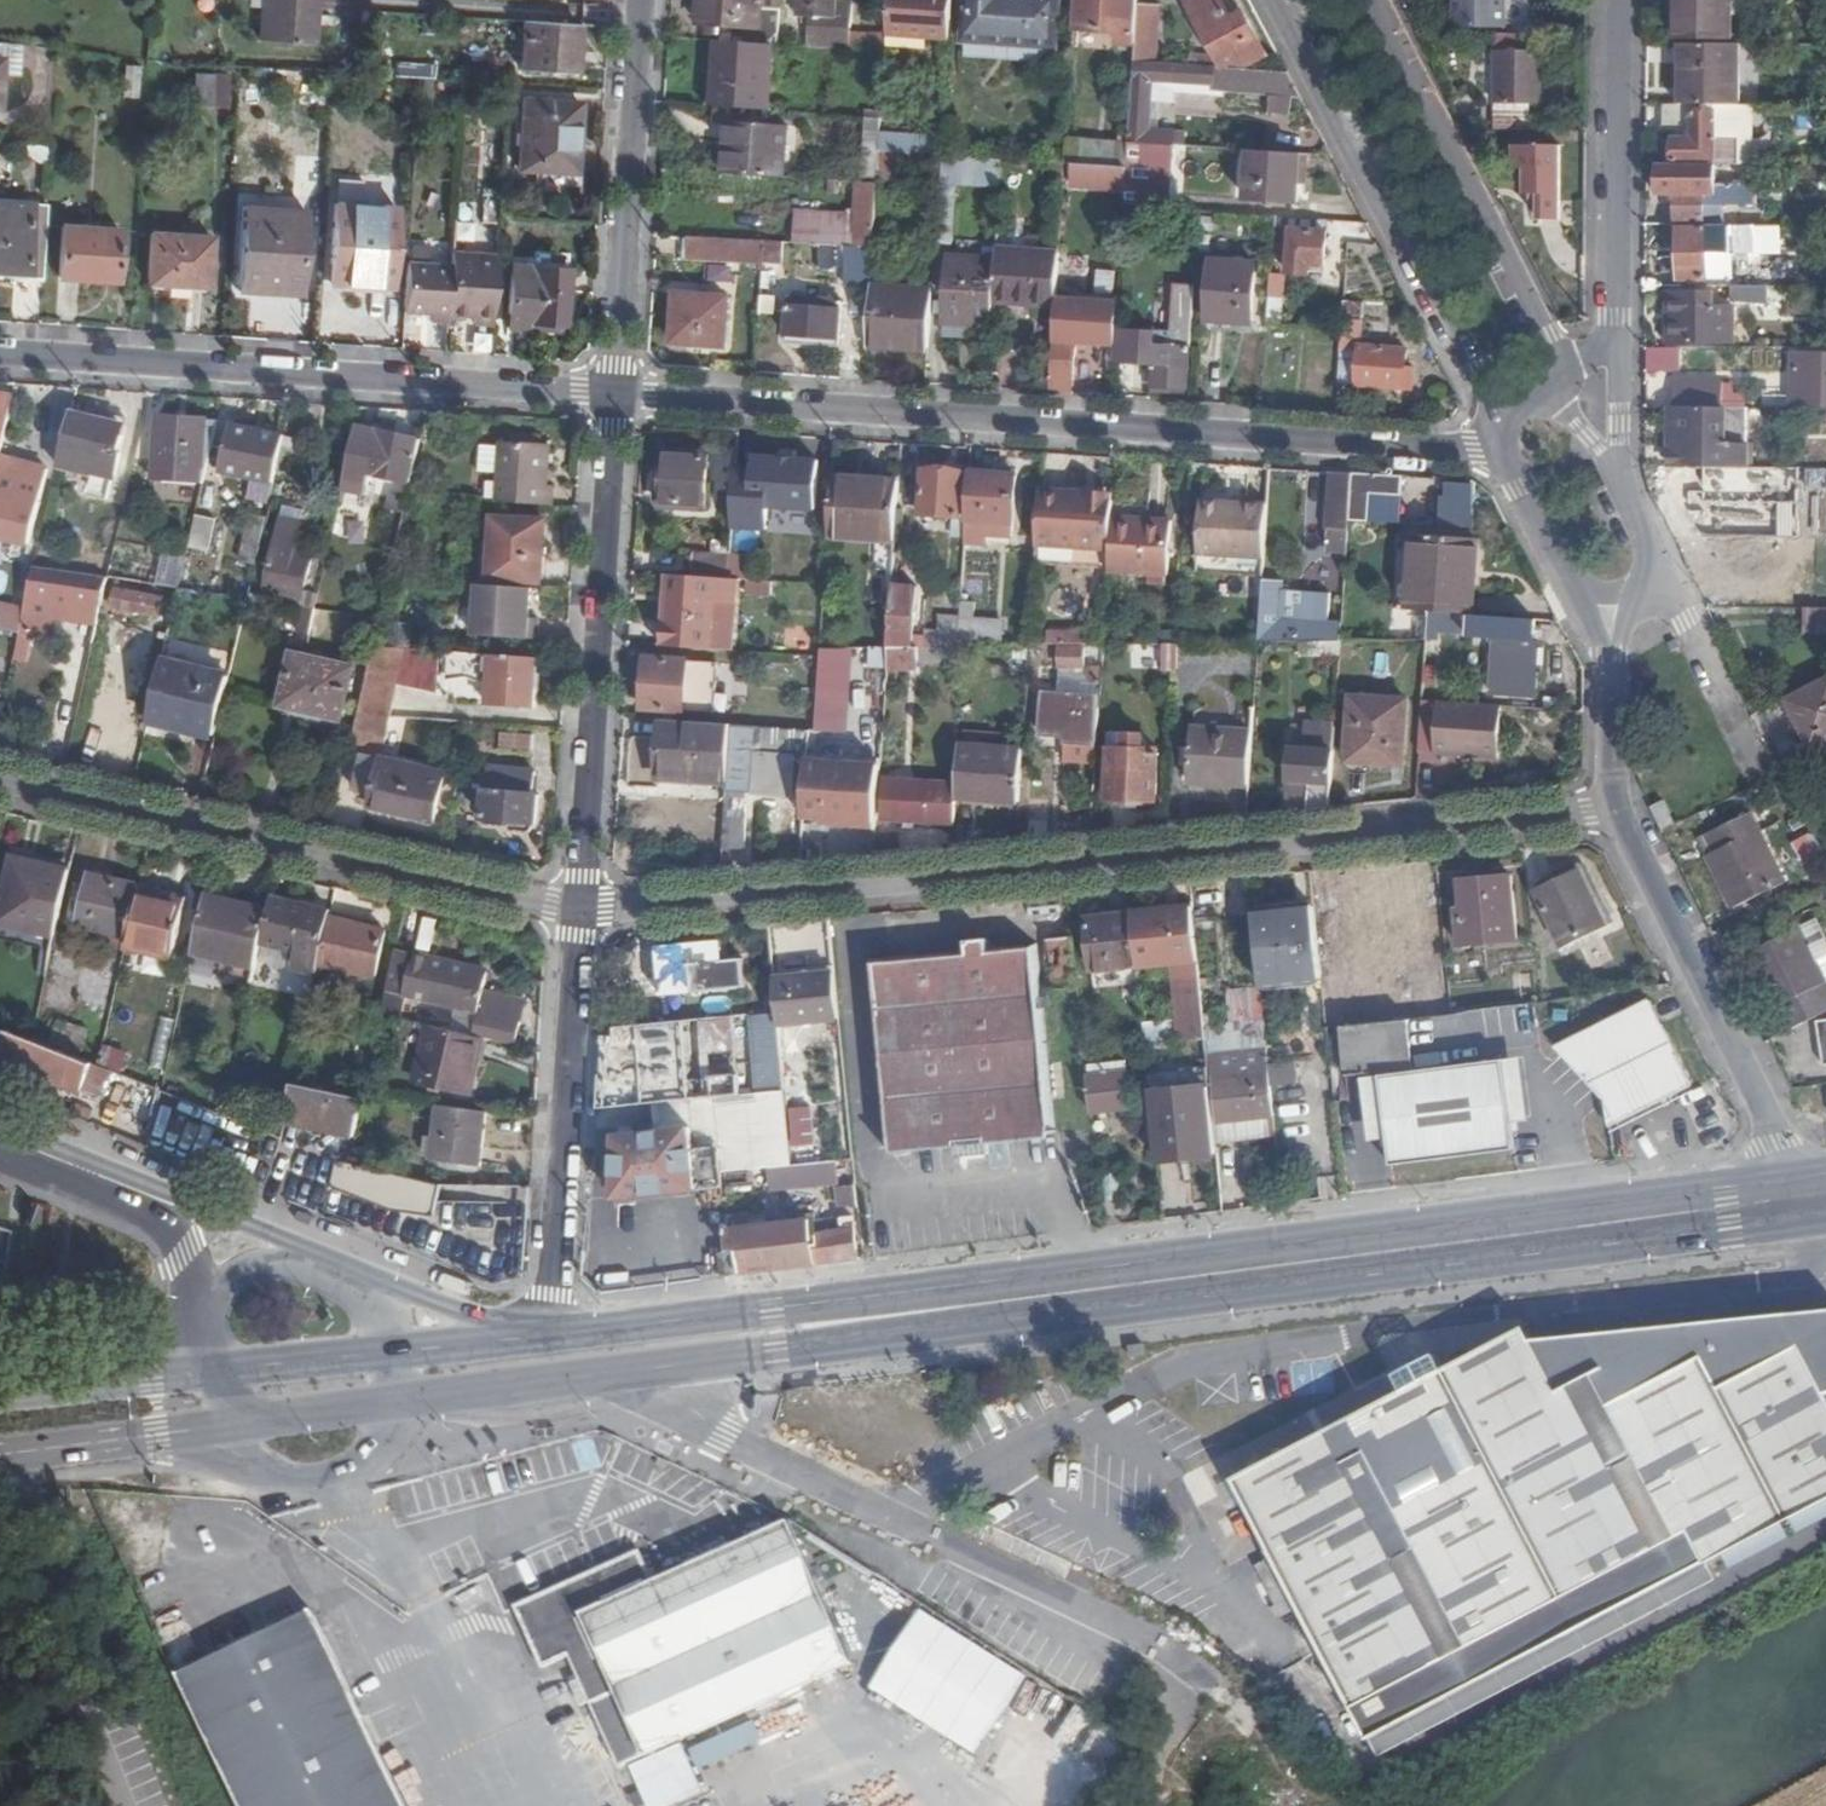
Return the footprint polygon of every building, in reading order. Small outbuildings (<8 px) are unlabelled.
[(316,0),(262,0),(261,40),(314,43),(316,0)] [(780,44),(781,9),(763,9),(763,0),(702,0),(700,24),(734,25),(734,41),(775,44),(780,44)] [(888,34),(850,31),(852,4),(840,3),(840,0),(799,0),(799,17),(813,18),(812,47),(886,50),(888,34)] [(954,0),(890,0),(888,34),(951,39),(954,0)] [(1057,49),(1059,0),(967,0),(965,43),(1057,49)] [(1073,28),(1136,33),(1138,6),(1139,0),(1075,0),(1073,28)] [(1223,66),(1226,67),(1229,63),(1251,65),(1267,55),(1242,10),(1231,17),(1221,0),(1188,0),(1187,1),(1223,66)] [(1505,0),(1453,0),(1453,26),(1505,27),(1505,0)] [(1676,42),(1684,43),(1725,43),(1726,11),(1737,11),(1737,0),(1672,0),(1672,13),(1677,13),(1676,42)] [(1135,54),(1135,61),(1157,62),(1160,7),(1138,6),(1136,33),(1135,54)] [(575,72),(578,24),(525,21),(522,69),(575,72)] [(1500,129),(1530,129),(1530,103),(1540,103),(1540,34),(1497,34),(1496,129),(1500,129)] [(713,106),(771,110),(775,44),(734,41),(718,40),(713,106)] [(1725,43),(1684,43),(1683,96),(1738,98),(1739,44),(1725,43)] [(1119,77),(1133,78),(1135,61),(1135,54),(1121,53),(1119,77)] [(1287,90),(1296,91),(1287,71),(1226,67),(1223,66),(1157,62),(1135,61),(1133,78),(1129,141),(1174,144),(1175,131),(1149,129),(1154,81),(1263,89),(1287,90)] [(140,66),(127,66),(125,96),(138,96),(140,66)] [(215,76),(194,75),(193,104),(231,106),(233,75),(215,73),(215,76)] [(1287,90),(1263,89),(1262,105),(1286,107),(1287,90)] [(522,101),(519,170),(575,172),(578,103),(522,101)] [(1715,103),(1664,103),(1664,129),(1693,129),(1693,138),(1675,138),(1674,163),(1714,163),(1715,103)] [(1752,105),(1715,103),(1714,163),(1759,164),(1759,157),(1752,157),(1752,105)] [(878,180),(880,151),(881,132),(882,118),(865,117),(863,182),(876,183),(876,180),(878,180)] [(727,122),(724,173),(785,177),(788,127),(727,122)] [(1561,226),(1560,129),(1530,129),(1500,129),(1500,146),(1519,146),(1519,198),(1527,198),(1527,212),(1540,212),(1540,226),(1561,226)] [(880,151),(942,155),(944,136),(881,132),(880,151)] [(1174,144),(1129,141),(1127,166),(1126,190),(1124,205),(1168,208),(1174,144)] [(1300,185),(1303,152),(1249,149),(1246,197),(1299,202),(1300,185)] [(941,173),(942,155),(880,151),(878,180),(911,181),(915,172),(941,173)] [(1310,185),(1313,153),(1303,152),(1300,185),(1310,185)] [(1002,171),(1003,159),(942,155),(941,173),(936,241),(951,242),(955,186),(963,186),(964,180),(975,180),(975,176),(979,176),(979,170),(1002,171)] [(1674,163),(1659,162),(1659,194),(1678,195),(1677,218),(1705,219),(1704,201),(1753,203),(1753,187),(1714,186),(1714,163),(1674,163)] [(1070,186),(1126,190),(1127,166),(1072,163),(1070,186)] [(873,250),(876,183),(863,182),(856,182),(855,219),(853,249),(856,249),(873,250)] [(44,281),(49,204),(0,202),(0,271),(27,272),(27,280),(44,281)] [(343,284),(389,287),(395,208),(334,204),(329,265),(344,266),(343,284)] [(1142,215),(1142,208),(1126,207),(1127,215),(1142,215)] [(303,210),(268,208),(268,221),(243,220),(238,289),(269,291),(269,279),(298,280),(303,210)] [(268,221),(268,208),(244,208),(243,220),(268,221)] [(853,249),(855,219),(791,216),(789,245),(853,249)] [(1326,220),(1291,218),(1291,228),(1325,231),(1326,220)] [(1680,248),(1679,227),(1668,223),(1668,248),(1680,248)] [(61,227),(58,278),(114,281),(118,231),(61,227)] [(1706,228),(1679,227),(1680,248),(1680,278),(1732,278),(1731,254),(1707,253),(1706,228)] [(1719,229),(1720,240),(1765,239),(1764,227),(1719,229)] [(1291,228),(1288,272),(1309,273),(1309,265),(1323,266),(1325,231),(1291,228)] [(209,237),(152,233),(150,282),(206,285),(209,237)] [(1209,235),(1199,234),(1198,253),(1208,253),(1209,235)] [(764,244),(688,239),(686,263),(762,267),(763,261),(764,244)] [(779,245),(764,244),(763,261),(778,262),(779,245)] [(1056,306),(1056,298),(1059,252),(998,248),(997,257),(995,303),(1056,306)] [(870,301),(871,284),(873,250),(856,249),(854,301),(870,301)] [(995,303),(997,257),(948,255),(946,320),(974,322),(974,332),(992,334),(995,303)] [(1256,263),(1213,260),(1208,320),(1230,322),(1252,324),(1256,263)] [(474,323),(494,325),(498,265),(453,261),(452,270),(406,267),(403,313),(428,314),(428,321),(447,321),(448,314),(474,316),(474,323)] [(327,283),(343,284),(344,266),(329,265),(327,283)] [(531,329),(532,321),(565,324),(567,270),(511,266),(507,327),(531,329)] [(297,293),(298,280),(269,279),(269,291),(297,293)] [(1172,331),(1117,327),(1115,342),(1114,359),(1154,362),(1152,385),(1189,388),(1196,285),(1176,283),(1172,331)] [(388,305),(389,287),(343,284),(341,301),(388,305)] [(928,350),(932,289),(871,284),(870,301),(867,348),(928,350)] [(1767,284),(1735,284),(1735,301),(1767,302),(1767,284)] [(672,342),(725,346),(730,296),(675,292),(672,342)] [(1747,310),(1713,310),(1713,295),(1669,294),(1669,309),(1660,309),(1660,326),(1669,326),(1669,340),(1746,342),(1747,310)] [(817,301),(817,307),(789,306),(787,344),(839,348),(842,299),(823,297),(823,301),(817,301)] [(1270,297),(1268,320),(1282,321),(1284,297),(1270,297)] [(1117,327),(1118,303),(1056,298),(1056,306),(1050,392),(1072,393),(1075,339),(1115,342),(1117,327)] [(761,299),(761,309),(777,310),(777,300),(761,299)] [(1365,303),(1344,302),(1343,317),(1364,318),(1366,318),(1365,303)] [(1342,330),(1338,386),(1413,391),(1414,367),(1405,367),(1407,350),(1364,346),(1364,318),(1343,317),(1342,330)] [(1683,347),(1649,348),(1650,373),(1683,372),(1683,347)] [(1811,355),(1811,370),(1797,370),(1796,406),(1825,407),(1825,355),(1811,355)] [(1674,382),(1674,404),(1711,405),(1711,383),(1674,382)] [(1152,385),(1152,391),(1189,394),(1189,388),(1152,385)] [(14,396),(0,393),(0,467),(14,396)] [(1711,405),(1674,404),(1673,465),(1677,466),(1726,466),(1744,467),(1745,447),(1723,447),(1724,405),(1711,405)] [(121,423),(72,410),(58,466),(92,474),(94,470),(112,475),(119,447),(116,446),(121,423)] [(211,446),(217,419),(157,414),(154,453),(175,454),(176,443),(184,444),(202,445),(211,446)] [(278,470),(286,435),(229,422),(218,471),(252,478),(275,483),(278,470)] [(408,481),(418,438),(355,425),(342,480),(366,486),(370,473),(408,481)] [(303,439),(286,435),(278,470),(295,474),(303,439)] [(495,499),(549,503),(551,483),(545,483),(546,443),(499,440),(499,443),(478,441),(476,474),(496,475),(495,499)] [(202,445),(184,444),(184,468),(202,469),(202,445)] [(706,509),(710,452),(665,449),(661,507),(706,509)] [(2,456),(0,469),(0,494),(38,503),(46,467),(2,456)] [(757,469),(738,467),(734,529),(765,531),(766,509),(816,512),(820,464),(756,459),(757,469)] [(1726,466),(1677,466),(1688,490),(1677,497),(1691,522),(1702,516),(1721,553),(1769,529),(1748,484),(1747,484),(1735,487),(1726,466)] [(1805,504),(1800,467),(1744,467),(1726,466),(1735,487),(1747,484),(1748,484),(1765,484),(1768,509),(1805,504)] [(1016,470),(971,467),(971,472),(1016,475),(1016,470)] [(956,534),(966,535),(967,516),(962,515),(965,471),(924,469),(921,513),(956,516),(956,534)] [(1352,472),(1331,471),(1329,527),(1349,529),(1349,520),(1352,472)] [(1016,475),(971,472),(967,516),(966,535),(966,542),(1012,545),(1016,475)] [(1403,476),(1352,472),(1349,520),(1368,521),(1371,491),(1402,494),(1403,476)] [(899,480),(833,475),(828,537),(894,541),(899,480)] [(275,483),(252,478),(248,498),(270,503),(275,483)] [(1475,526),(1477,481),(1444,480),(1442,524),(1475,526)] [(387,508),(405,511),(409,492),(391,488),(387,508)] [(1070,493),(1039,493),(1035,544),(1109,546),(1111,517),(1112,503),(1070,500),(1070,493)] [(16,540),(12,556),(24,560),(38,503),(0,494),(0,536),(16,540)] [(1267,504),(1188,501),(1185,552),(1264,557),(1267,504)] [(238,558),(256,563),(266,516),(248,512),(238,558)] [(191,547),(207,550),(214,520),(198,516),(191,547)] [(540,582),(544,519),(493,516),(489,579),(540,582)] [(1702,516),(1691,522),(1710,559),(1721,553),(1702,516)] [(1172,522),(1111,517),(1109,546),(1108,571),(1168,575),(1172,522)] [(282,518),(265,588),(300,596),(310,552),(293,548),(300,522),(282,518)] [(1465,614),(1470,614),(1473,614),(1478,538),(1412,535),(1408,610),(1413,610),(1411,640),(1428,639),(1429,612),(1465,614)] [(148,551),(144,575),(178,581),(182,557),(148,551)] [(729,577),(730,554),(696,553),(695,575),(715,577),(729,577)] [(1805,576),(1825,575),(1824,556),(1804,557),(1805,576)] [(99,606),(106,575),(35,564),(32,572),(28,594),(99,606)] [(20,632),(28,594),(32,572),(24,570),(16,607),(5,605),(4,611),(0,610),(0,628),(20,632)] [(715,577),(695,575),(669,573),(663,645),(710,648),(714,598),(715,577)] [(144,575),(142,581),(176,586),(178,581),(144,575)] [(737,578),(729,577),(715,577),(714,598),(736,600),(737,578)] [(1342,640),(1343,623),(1280,619),(1281,583),(1263,582),(1259,641),(1342,640)] [(530,614),(530,586),(477,583),(474,630),(537,634),(537,614),(530,614)] [(924,646),(924,634),(912,633),(915,587),(893,585),(889,646),(919,645),(924,646)] [(114,586),(112,606),(159,615),(163,596),(114,586)] [(1808,608),(1825,609),(1825,595),(1809,595),(1808,608)] [(962,602),(961,616),(961,618),(974,618),(974,602),(962,602)] [(1805,608),(1805,631),(1825,632),(1825,609),(1808,608),(1805,608)] [(1429,612),(1428,639),(1439,639),(1439,632),(1464,633),(1465,614),(1429,612)] [(1534,640),(1535,618),(1473,614),(1470,614),(1469,636),(1496,637),(1492,693),(1534,694),(1535,670),(1531,670),(1532,640),(1534,640)] [(939,629),(924,629),(924,634),(924,646),(959,645),(961,618),(961,616),(940,615),(939,629)] [(961,618),(959,645),(1002,645),(1003,620),(974,618),(961,618)] [(1163,670),(1179,671),(1181,642),(1163,643),(1163,658),(1163,670)] [(557,657),(566,657),(566,643),(558,643),(557,657)] [(1135,658),(1163,658),(1163,643),(1136,643),(1135,658)] [(407,646),(373,644),(368,666),(403,668),(407,646)] [(1084,644),(1057,644),(1058,667),(1085,666),(1084,644)] [(889,646),(887,671),(919,670),(919,661),(919,645),(889,646)] [(924,646),(919,645),(919,661),(959,661),(959,645),(924,646)] [(853,647),(822,647),(821,657),(820,671),(818,702),(816,729),(847,732),(853,647)] [(533,706),(537,655),(447,649),(446,672),(489,674),(487,703),(533,706)] [(280,705),(341,719),(354,666),(293,652),(280,705)] [(720,662),(648,657),(645,708),(716,712),(720,662)] [(162,659),(149,718),(215,734),(229,676),(162,659)] [(357,713),(391,715),(403,668),(368,666),(357,713)] [(1812,746),(1825,738),(1825,680),(1789,699),(1812,746)] [(1067,743),(1097,745),(1100,695),(1042,692),(1040,734),(1066,736),(1067,743)] [(1349,768),(1375,769),(1375,759),(1405,760),(1408,698),(1352,695),(1349,768)] [(1498,758),(1502,706),(1439,702),(1436,756),(1498,758)] [(357,713),(349,748),(365,752),(356,790),(374,794),(369,809),(431,824),(445,770),(382,755),(391,715),(357,713)] [(730,753),(730,740),(731,724),(663,718),(660,775),(728,780),(730,753)] [(730,740),(808,745),(809,729),(743,724),(731,724),(730,740)] [(1189,782),(1250,786),(1254,730),(1193,727),(1189,782)] [(538,735),(502,733),(501,747),(537,749),(538,735)] [(657,782),(659,737),(631,736),(630,781),(657,782)] [(958,798),(1019,803),(1022,748),(960,744),(959,763),(958,783),(958,798)] [(1109,747),(1107,799),(1156,801),(1158,750),(1109,747)] [(1309,806),(1330,804),(1334,750),(1292,747),(1289,797),(1308,798),(1309,806)] [(728,780),(727,789),(729,788),(749,789),(788,790),(789,754),(730,753),(728,780)] [(865,759),(807,756),(804,813),(861,817),(865,759)] [(881,760),(865,759),(861,817),(878,818),(881,760)] [(1375,759),(1375,769),(1405,770),(1405,760),(1375,759)] [(533,773),(487,769),(484,817),(505,819),(511,826),(528,827),(534,822),(537,793),(532,792),(533,773)] [(884,819),(956,821),(958,798),(958,783),(885,779),(884,819)] [(749,789),(729,788),(728,811),(748,811),(749,789)] [(1665,831),(1679,823),(1669,801),(1654,806),(1665,831)] [(1788,882),(1754,810),(1703,834),(1712,854),(1705,858),(1729,909),(1788,882)] [(748,849),(748,811),(728,811),(726,848),(748,849)] [(876,850),(901,848),(899,831),(877,835),(876,850)] [(70,870),(13,856),(0,914),(0,924),(55,937),(70,870)] [(1542,909),(1560,944),(1606,923),(1579,867),(1539,886),(1549,904),(1542,909)] [(138,891),(139,885),(89,873),(78,926),(127,937),(138,891)] [(1512,875),(1463,881),(1465,907),(1459,908),(1463,944),(1519,937),(1512,875)] [(1404,878),(1352,884),(1354,909),(1342,911),(1344,935),(1408,927),(1404,878)] [(163,897),(138,891),(127,937),(125,947),(174,958),(185,911),(161,905),(163,897)] [(161,905),(185,911),(188,898),(164,893),(163,897),(161,905)] [(244,903),(206,894),(193,952),(255,967),(261,944),(267,917),(242,911),(244,903)] [(331,919),(332,911),(271,897),(268,910),(267,917),(261,944),(301,952),(297,969),(318,973),(321,963),(331,919)] [(267,917),(268,910),(244,903),(242,911),(267,917)] [(1202,980),(1194,907),(1179,909),(1184,963),(1176,963),(1178,983),(1202,980)] [(1323,982),(1316,907),(1257,912),(1264,986),(1323,982)] [(1179,909),(1133,913),(1139,965),(1139,967),(1176,963),(1184,963),(1179,909)] [(1139,965),(1133,913),(1089,917),(1094,968),(1139,965)] [(422,948),(433,950),(437,918),(426,916),(422,948)] [(386,931),(331,919),(321,963),(376,975),(386,931)] [(55,937),(0,924),(0,938),(52,951),(55,937)] [(1783,1032),(1825,1012),(1825,976),(1802,926),(1745,954),(1783,1032)] [(1080,983),(1076,938),(1049,940),(1053,985),(1080,983)] [(1035,1133),(1017,946),(989,948),(988,940),(970,942),(970,951),(871,959),(889,1146),(957,1141),(984,1138),(1035,1133)] [(721,941),(659,947),(664,994),(726,988),(721,941)] [(1038,944),(1017,946),(1035,1133),(1054,1131),(1038,944)] [(412,957),(394,953),(393,960),(410,964),(412,957)] [(422,1000),(478,1011),(487,970),(430,959),(422,1000)] [(410,964),(393,960),(382,1013),(401,1018),(413,964),(410,964)] [(840,1019),(836,972),(774,979),(777,1009),(780,1026),(840,1019)] [(1207,1038),(1202,980),(1178,983),(1183,1041),(1192,1040),(1206,1039),(1207,1039),(1207,1038)] [(1259,1015),(1259,991),(1236,990),(1235,1014),(1259,1015)] [(640,995),(641,1023),(648,1022),(655,1021),(654,1001),(653,996),(640,995)] [(486,1010),(519,1018),(522,1004),(489,996),(486,1010)] [(681,999),(654,1001),(655,1021),(682,1019),(681,999)] [(1652,999),(1558,1047),(1607,1099),(1612,1124),(1695,1085),(1652,999)] [(486,1038),(517,1045),(523,1019),(519,1018),(486,1010),(484,1019),(475,1017),(472,1034),(486,1038)] [(711,1035),(710,1016),(691,1018),(693,1036),(711,1035)] [(613,1039),(603,1040),(599,1093),(634,1093),(635,1075),(670,1076),(671,1061),(660,1061),(661,1050),(684,1051),(682,1019),(655,1021),(648,1022),(647,1028),(636,1028),(636,1033),(614,1034),(613,1039)] [(89,1030),(57,1020),(51,1041),(82,1052),(89,1030)] [(480,1062),(486,1038),(472,1034),(433,1025),(426,1053),(429,1053),(421,1083),(466,1093),(474,1061),(480,1062)] [(8,1032),(0,1053),(0,1060),(99,1097),(108,1072),(8,1032)] [(1209,1065),(1211,1073),(1219,1072),(1217,1038),(1207,1038),(1207,1039),(1206,1039),(1209,1065)] [(1192,1040),(1194,1066),(1209,1065),(1206,1039),(1192,1040)] [(115,1047),(112,1070),(134,1072),(137,1050),(115,1047)] [(1093,1072),(1126,1067),(1125,1059),(1092,1062),(1093,1072)] [(1298,1060),(1275,1061),(1277,1102),(1300,1101),(1298,1060)] [(1509,1060),(1387,1076),(1398,1163),(1521,1147),(1509,1060)] [(1222,1121),(1276,1115),(1270,1061),(1252,1063),(1252,1075),(1218,1079),(1222,1121)] [(1167,1120),(1214,1116),(1211,1073),(1209,1065),(1194,1066),(1163,1071),(1167,1120)] [(1130,1107),(1126,1067),(1093,1072),(1097,1110),(1130,1107)] [(676,1100),(715,1096),(713,1076),(675,1079),(676,1100)] [(284,1123),(356,1136),(364,1097),(294,1084),(284,1123)] [(676,1100),(655,1103),(658,1130),(620,1136),(617,1195),(723,1183),(723,1172),(794,1165),(787,1104),(785,1088),(715,1096),(676,1100)] [(634,1093),(599,1093),(598,1110),(633,1105),(634,1093)] [(794,1165),(825,1161),(819,1100),(787,1104),(794,1165)] [(482,1164),(487,1110),(438,1104),(431,1157),(482,1164)] [(984,1138),(957,1141),(958,1153),(985,1151),(984,1138)] [(433,1215),(439,1185),(350,1163),(338,1160),(332,1183),(395,1210),(433,1215)] [(740,1249),(743,1273),(858,1258),(853,1222),(846,1222),(846,1229),(812,1233),(810,1217),(729,1228),(731,1250),(740,1249)] [(722,1251),(725,1275),(743,1273),(740,1249),(731,1250),(722,1251)] [(1679,1322),(1527,1341),(1520,1329),(1439,1370),(1431,1355),(1389,1376),(1398,1392),(1227,1480),(1269,1557),(1250,1567),(1279,1618),(1295,1606),(1296,1608),(1319,1650),(1358,1723),(1419,1691),(1429,1708),(1503,1668),(1636,1598),(1706,1561),(1716,1556),(1771,1527),(1825,1498),(1825,1394),(1825,1393),(1825,1392),(1825,1307),(1679,1322)] [(854,1667),(793,1531),(658,1588),(640,1553),(517,1604),(542,1668),(570,1658),(617,1767),(854,1667)] [(1441,1728),(1620,1634),(1717,1582),(1706,1561),(1636,1598),(1503,1668),(1429,1708),(1441,1728)] [(299,1602),(167,1670),(234,1805),(397,1805),(299,1602)] [(875,1690),(979,1755),(1028,1676),(923,1613),(875,1690)] [(1419,1691),(1358,1723),(1367,1740),(1429,1708),(1419,1691)] [(1441,1728),(1429,1708),(1367,1740),(1378,1762),(1441,1728)]
